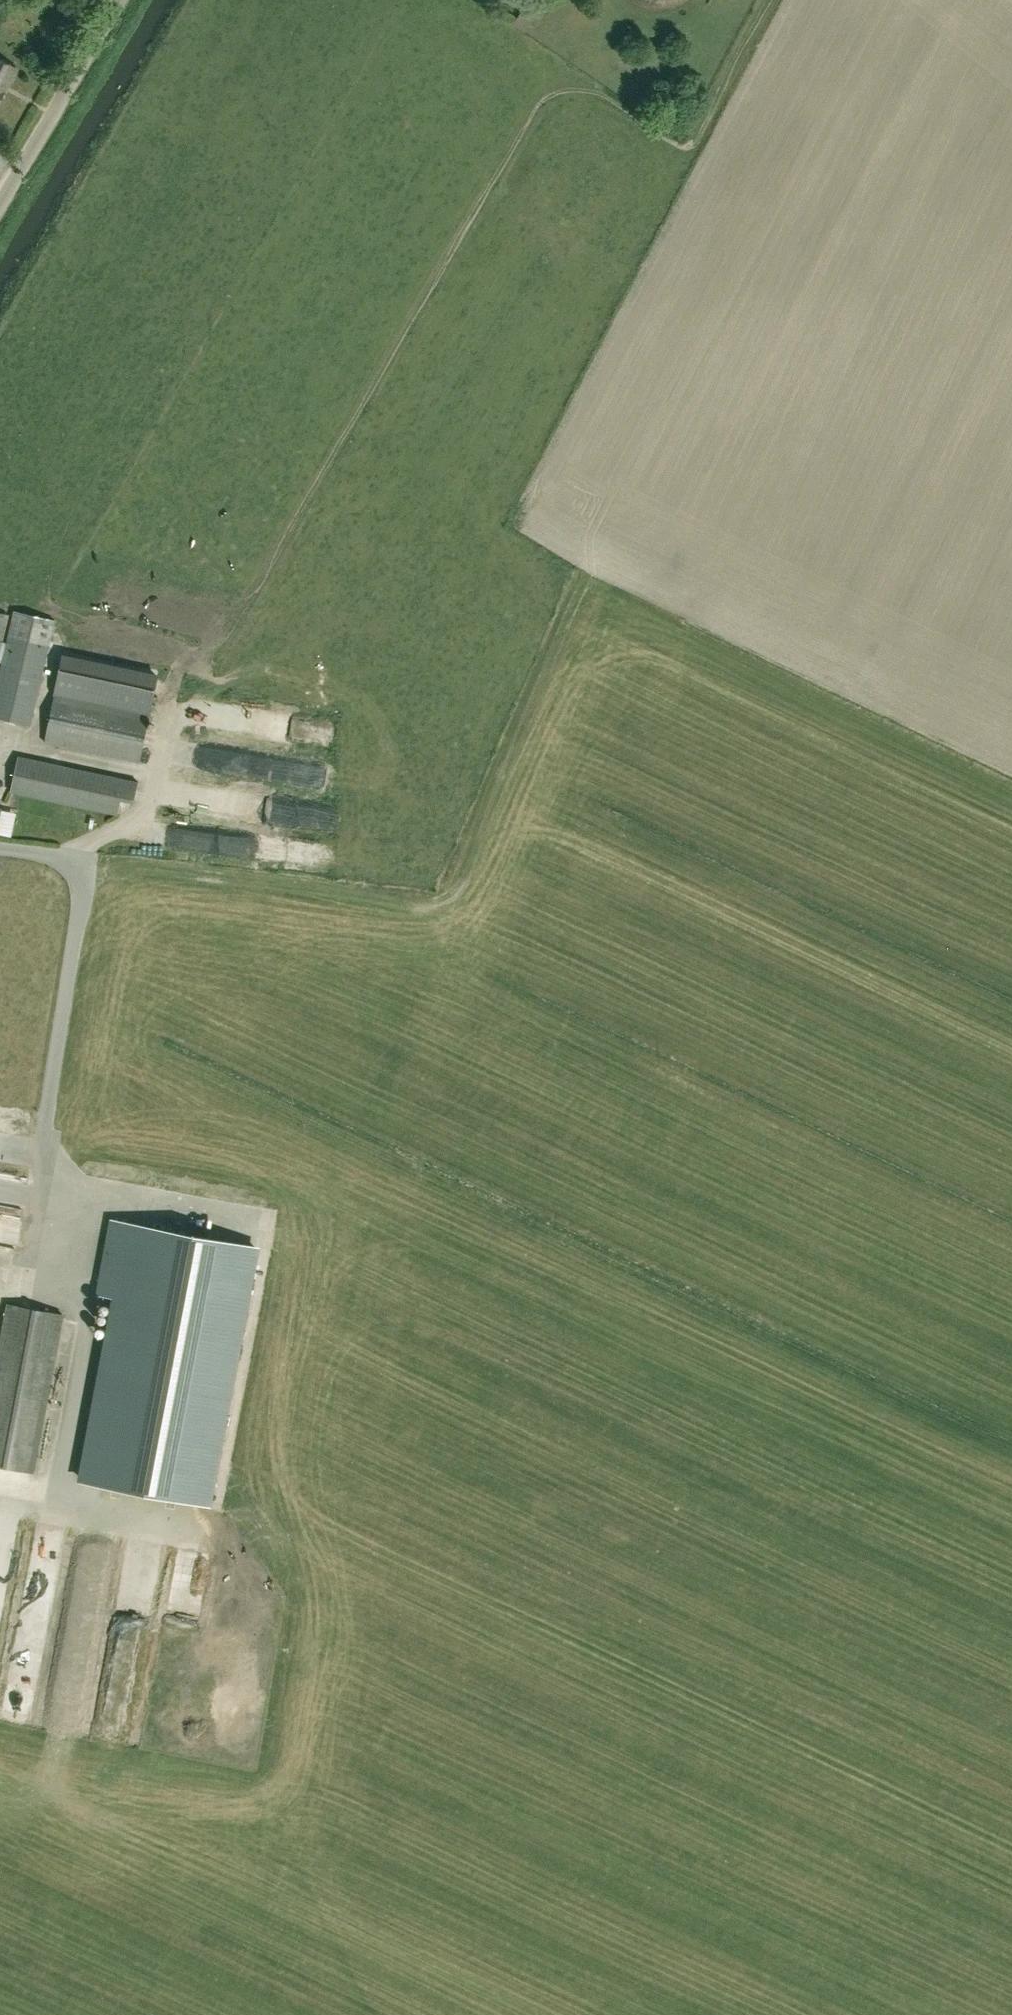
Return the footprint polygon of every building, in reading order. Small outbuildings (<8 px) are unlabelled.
[(16,69),(0,61),(0,99),(16,69)] [(54,619),(14,610),(6,643),(0,641),(0,663),(2,663),(0,670),(0,718),(29,724),(54,619)] [(55,693),(45,740),(140,760),(150,712),(158,674),(62,655),(54,692),(55,693)] [(226,728),(229,705),(213,703),(210,726),(226,728)] [(257,752),(255,763),(275,766),(277,755),(257,752)] [(121,800),(133,803),(137,782),(18,757),(10,792),(117,815),(121,800)] [(83,1480),(206,1503),(254,1247),(108,1219),(94,1293),(117,1298),(83,1480)] [(7,1303),(0,1340),(0,1465),(32,1471),(62,1314),(7,1303)]
